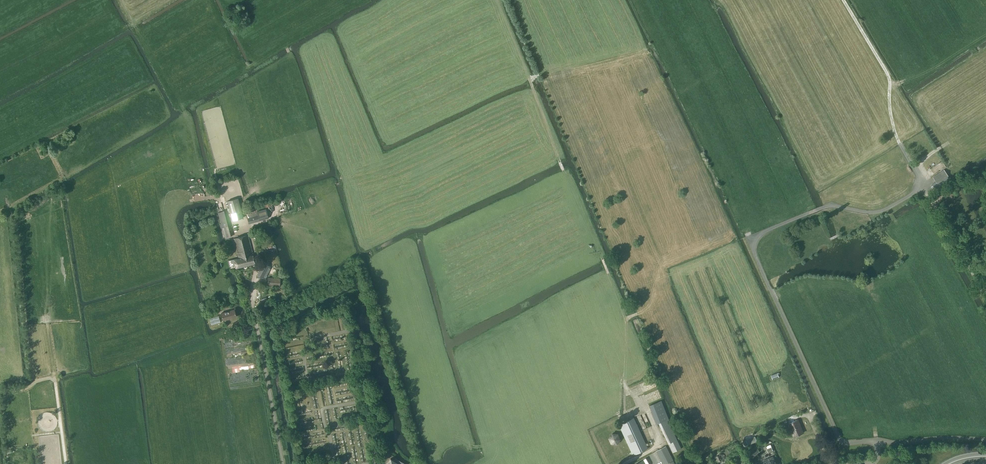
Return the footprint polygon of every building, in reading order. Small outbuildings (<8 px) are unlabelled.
[(943,180),(948,177),(944,170),(933,177),(937,184),(939,183),(941,185),(945,182),(943,180)] [(232,221),(243,218),(238,198),(227,201),(232,221)] [(268,218),(265,209),(257,211),(255,204),(244,208),(248,224),(268,218)] [(223,211),(218,213),(222,228),(225,239),(231,237),(227,227),(223,211)] [(234,265),(235,268),(255,264),(247,235),(233,238),(238,258),(228,261),(229,267),(234,265)] [(264,279),(270,267),(262,263),(256,275),(264,279)] [(279,287),(280,278),(268,278),(267,286),(279,287)] [(223,320),(236,317),(234,310),(221,313),(223,320)] [(211,325),(220,322),(218,316),(209,318),(211,325)] [(669,419),(668,419),(661,401),(649,405),(657,423),(658,423),(673,453),(682,448),(669,422),(670,422),(669,419)] [(634,418),(619,425),(632,454),(633,455),(648,449),(634,418)] [(794,437),(803,433),(798,420),(788,424),(794,437)] [(746,441),(742,442),(744,447),(748,445),(757,442),(754,437),(746,440),(746,441)] [(666,446),(656,451),(663,463),(675,463),(666,446)] [(718,462),(725,459),(722,453),(716,456),(718,462)]
